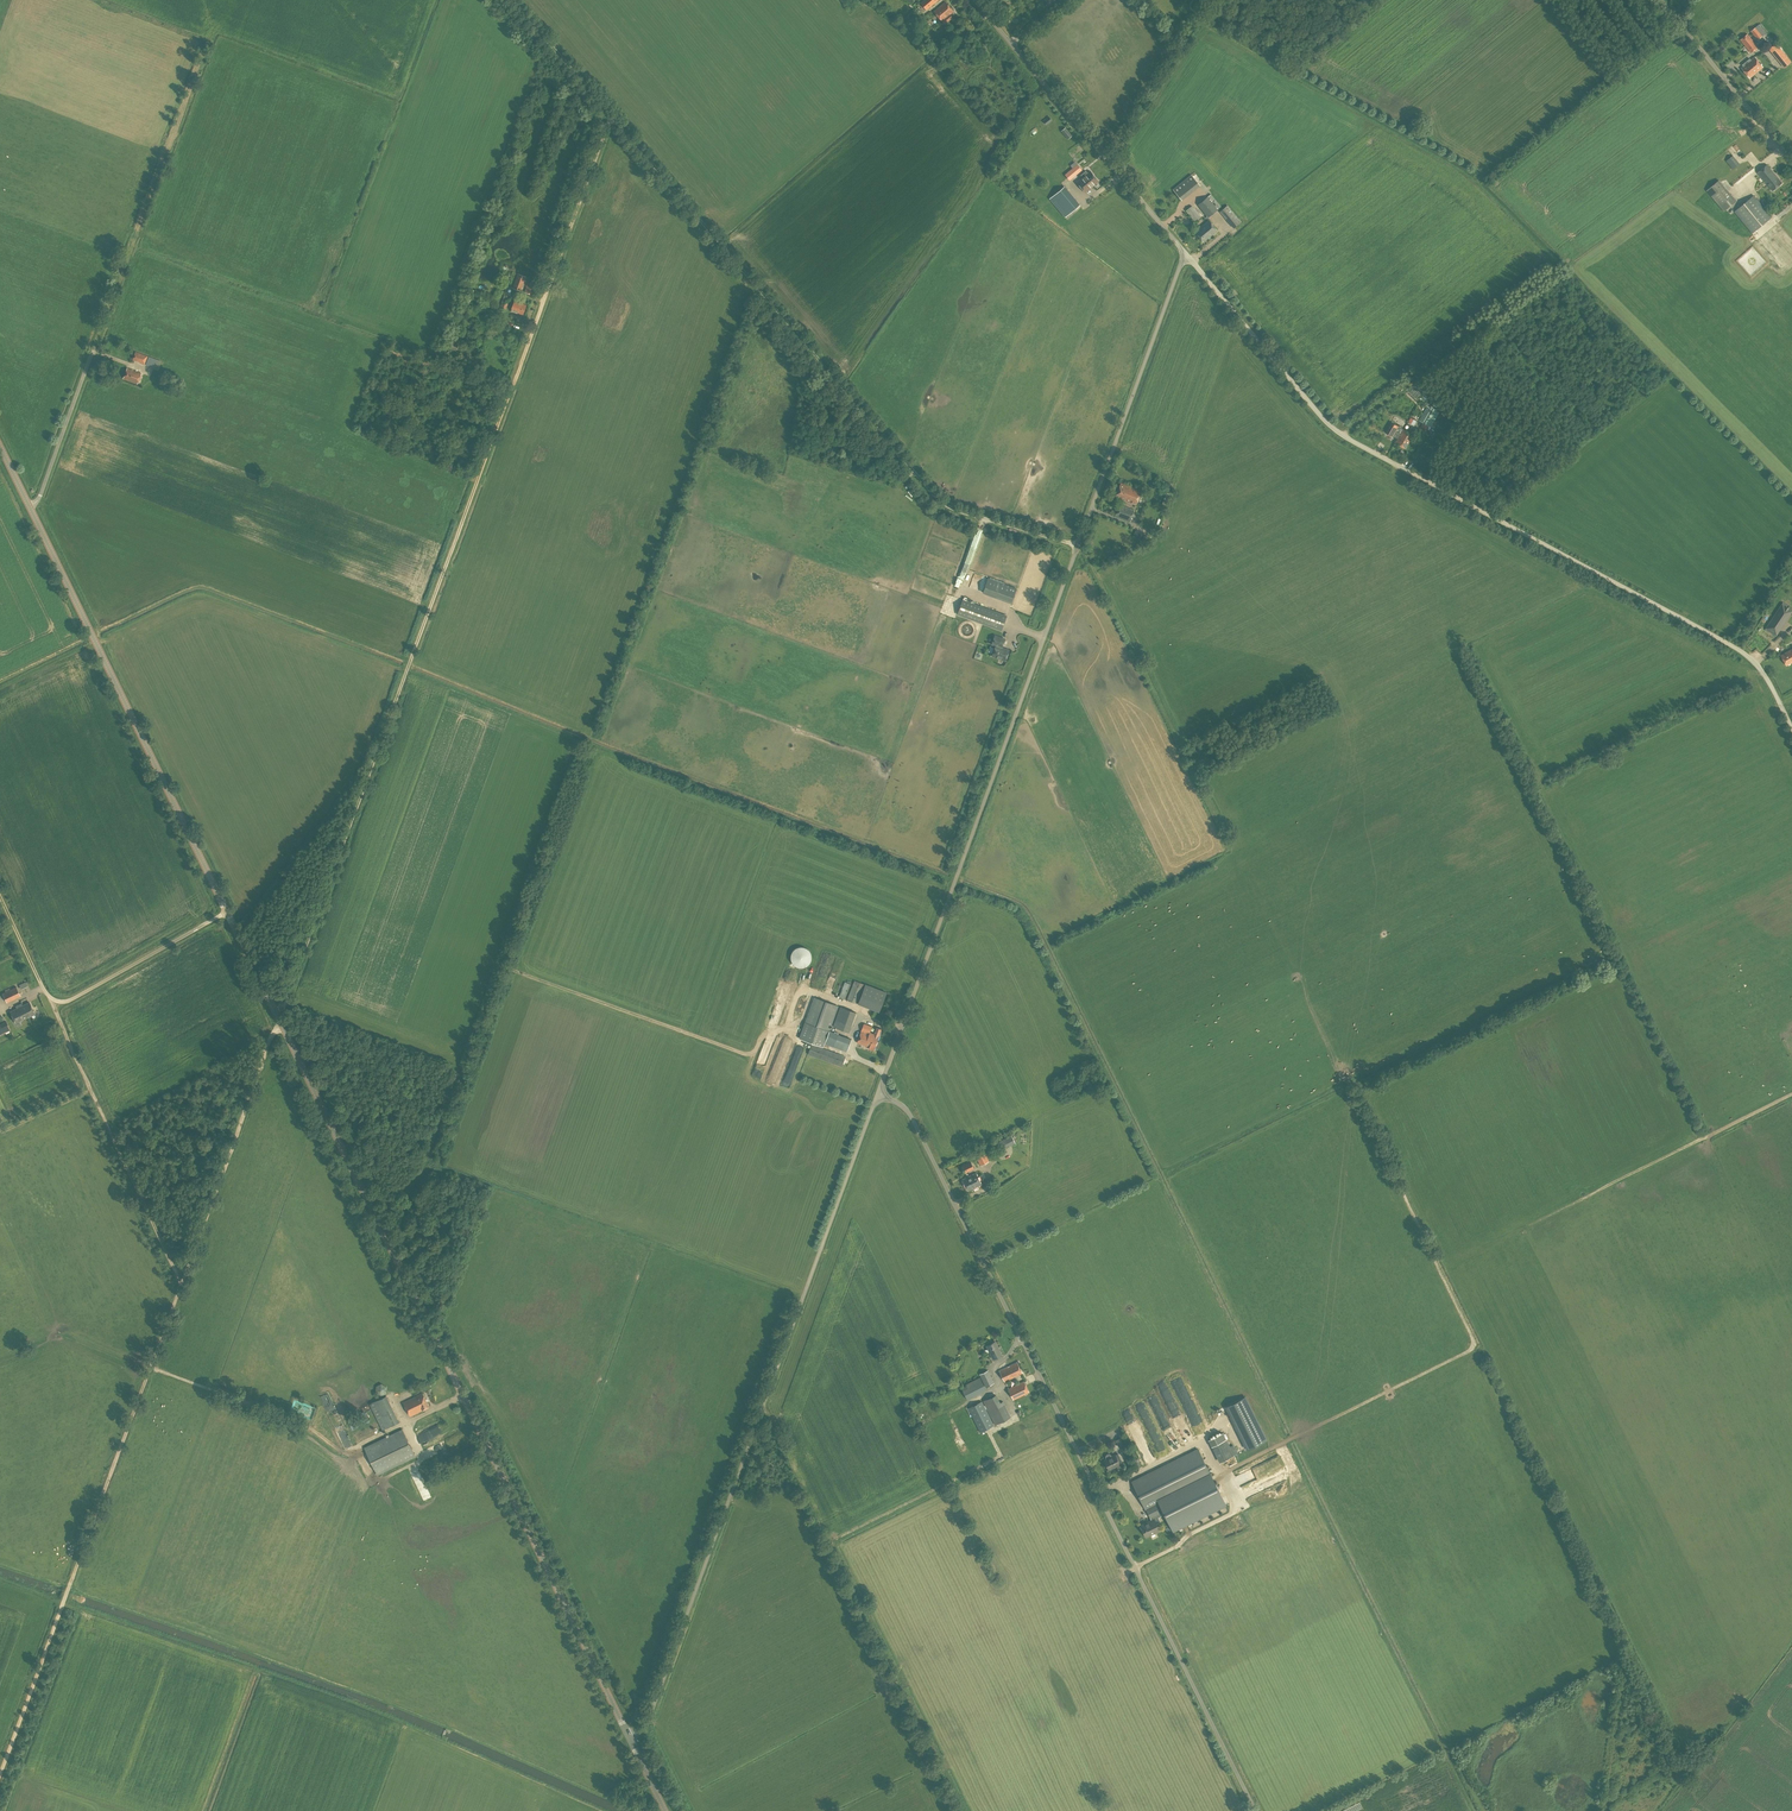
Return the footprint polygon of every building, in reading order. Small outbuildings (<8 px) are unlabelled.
[(926,10),(938,0),(923,0),(920,3),(926,10)] [(934,11),(942,21),(945,24),(953,17),(950,14),(954,11),(945,2),(934,11)] [(1751,31),(1758,39),(1766,33),(1759,24),(1751,31)] [(1751,53),(1758,47),(1747,34),(1741,40),(1751,53)] [(1784,68),(1791,61),(1776,42),(1768,49),(1784,68)] [(1722,45),(1717,49),(1721,54),(1726,49),(1722,45)] [(1750,78),(1763,67),(1755,57),(1751,60),(1750,58),(1742,65),(1743,66),(1742,68),(1750,78)] [(1046,125),(1052,121),(1049,116),(1043,120),(1046,125)] [(1067,139),(1072,135),(1065,127),(1061,131),(1067,139)] [(1732,169),(1740,163),(1733,155),(1726,161),(1732,169)] [(1077,164),(1075,162),(1070,165),(1072,168),(1065,174),(1069,180),(1082,170),(1077,164)] [(1733,187),(1757,169),(1753,163),(1729,181),(1733,187)] [(1773,191),(1782,183),(1767,164),(1757,172),(1773,191)] [(1088,180),(1093,187),(1099,181),(1091,170),(1088,173),(1086,171),(1081,175),(1082,177),(1083,177),(1086,182),(1088,180)] [(1181,200),(1199,185),(1191,174),(1173,189),(1181,200)] [(1086,182),(1083,177),(1082,177),(1076,182),(1085,193),(1093,187),(1088,180),(1086,182)] [(1724,211),(1736,201),(1719,180),(1707,190),(1724,211)] [(1065,217),(1080,205),(1064,186),(1050,198),(1065,217)] [(1211,194),(1206,198),(1198,205),(1208,217),(1217,209),(1221,206),(1211,194)] [(1752,233),(1772,217),(1754,195),(1734,211),(1752,233)] [(1234,228),(1241,221),(1227,205),(1220,211),(1234,228)] [(1196,222),(1201,218),(1192,206),(1186,210),(1196,222)] [(1204,242),(1217,230),(1209,220),(1195,232),(1204,242)] [(1773,256),(1778,253),(1775,247),(1770,249),(1773,256)] [(1781,265),(1788,260),(1784,253),(1776,259),(1781,265)] [(521,291),(526,276),(518,273),(513,288),(521,291)] [(531,294),(536,280),(530,278),(525,292),(531,294)] [(506,309),(512,293),(506,291),(500,307),(506,309)] [(523,315),(526,305),(521,303),(522,302),(515,300),(511,311),(523,315)] [(495,317),(498,309),(491,307),(488,315),(495,317)] [(457,350),(460,340),(452,337),(450,341),(449,341),(447,347),(457,350)] [(144,364),(147,356),(135,352),(132,359),(144,364)] [(161,360),(148,356),(145,364),(157,369),(161,360)] [(137,384),(141,373),(127,368),(123,378),(137,384)] [(1416,395),(1423,391),(1420,385),(1413,390),(1416,395)] [(1431,427),(1440,411),(1429,404),(1419,420),(1431,427)] [(1398,426),(1391,422),(1385,432),(1392,436),(1393,435),(1398,438),(1396,442),(1407,449),(1414,435),(1403,429),(1401,434),(1396,430),(1398,426)] [(1136,504),(1141,490),(1121,483),(1116,497),(1136,504)] [(1130,522),(1134,510),(1119,505),(1115,516),(1130,522)] [(1011,603),(1017,589),(988,578),(983,592),(1011,603)] [(970,602),(971,599),(964,596),(963,600),(957,614),(1001,630),(1006,616),(970,602)] [(1791,611),(1791,608),(1783,602),(1766,629),(1776,635),(1791,611)] [(1005,660),(1009,650),(1002,647),(1005,639),(995,635),(992,644),(996,645),(992,656),(1005,660)] [(1791,662),(1791,649),(1781,655),(1787,665),(1791,662)] [(826,956),(822,966),(827,968),(831,958),(826,956)] [(805,985),(805,983),(805,981),(804,979),(802,977),(801,976),(799,975),(797,975),(795,975),(793,975),(791,976),(790,977),(788,978),(787,979),(786,982),(786,983),(786,985),(786,987),(787,989),(787,991),(789,992),(790,993),(792,994),(794,994),(796,995),(797,994),(800,994),(801,993),(802,992),(804,991),(804,989),(805,987),(805,985)] [(850,984),(851,982),(848,980),(848,982),(845,981),(839,997),(845,999),(851,984),(850,984)] [(853,985),(847,999),(858,1003),(863,989),(865,984),(854,980),(853,985)] [(7,1003),(22,995),(17,986),(3,994),(7,1003)] [(847,1051),(852,1039),(829,1031),(839,1005),(814,997),(799,1038),(823,1047),(825,1043),(847,1051)] [(16,1006),(17,1008),(10,1011),(16,1023),(35,1013),(29,1002),(23,1005),(22,1003),(16,1006)] [(849,1032),(856,1012),(840,1006),(833,1026),(849,1032)] [(11,1030),(6,1021),(0,1024),(0,1035),(11,1030)] [(864,1023),(861,1031),(857,1042),(869,1047),(869,1049),(874,1050),(879,1035),(881,1029),(876,1027),(874,1034),(870,1032),(872,1026),(864,1023)] [(767,1038),(759,1059),(768,1063),(776,1041),(767,1038)] [(845,1057),(811,1045),(806,1058),(841,1071),(845,1057)] [(775,1064),(769,1081),(776,1083),(782,1066),(775,1064)] [(758,1066),(756,1075),(763,1077),(765,1068),(758,1066)] [(1002,1149),(1016,1143),(1012,1134),(999,1141),(1002,1149)] [(985,1153),(984,1150),(975,1154),(980,1165),(989,1161),(994,1159),(990,1151),(985,1153)] [(964,1173),(974,1168),(971,1162),(961,1166),(964,1173)] [(968,1191),(982,1184),(976,1172),(962,1179),(968,1191)] [(993,1359),(1002,1354),(995,1341),(987,1345),(993,1359)] [(1004,1381),(1022,1373),(1017,1362),(999,1370),(1004,1381)] [(986,1387),(994,1383),(988,1370),(979,1374),(986,1387)] [(1030,1383),(1037,1379),(1034,1374),(1027,1379),(1030,1383)] [(980,1377),(961,1386),(967,1400),(986,1390),(980,1377)] [(1013,1399),(1029,1392),(1024,1381),(1008,1389),(1013,1399)] [(388,1390),(388,1389),(388,1387),(386,1385),(385,1384),(383,1383),(382,1383),(380,1384),(379,1384),(378,1385),(377,1386),(376,1387),(376,1388),(375,1389),(376,1391),(376,1393),(377,1394),(379,1395),(380,1396),(382,1396),(384,1395),(386,1394),(387,1392),(388,1391),(388,1390)] [(1162,1389),(1164,1396),(1172,1394),(1170,1387),(1162,1389)] [(938,1399),(944,1410),(963,1401),(958,1390),(938,1399)] [(423,1393),(417,1395),(417,1396),(403,1402),(410,1416),(429,1406),(423,1393)] [(382,1429),(399,1422),(388,1400),(386,1395),(370,1403),(372,1408),(382,1429)] [(999,1403),(995,1395),(983,1401),(985,1405),(984,1406),(982,1401),(968,1408),(980,1432),(994,1425),(986,1409),(987,1408),(995,1425),(1011,1417),(1003,1401),(999,1403)] [(1246,1450),(1267,1439),(1246,1396),(1225,1406),(1246,1450)] [(1177,1404),(1170,1408),(1179,1428),(1186,1425),(1177,1404)] [(1142,1431),(1133,1411),(1124,1416),(1133,1435),(1142,1431)] [(435,1414),(425,1418),(428,1425),(438,1421),(435,1414)] [(1153,1439),(1161,1457),(1169,1453),(1153,1417),(1145,1421),(1153,1439)] [(341,1418),(334,1421),(342,1440),(347,1438),(347,1437),(350,1436),(341,1418)] [(435,1437),(447,1431),(443,1423),(431,1429),(435,1437)] [(377,1475),(416,1456),(402,1429),(364,1447),(377,1475)] [(1234,1455),(1227,1439),(1226,1439),(1223,1432),(1208,1439),(1211,1446),(1212,1446),(1219,1462),(1234,1455)] [(1186,1444),(1193,1442),(1192,1435),(1185,1437),(1184,1433),(1183,1434),(1186,1444)] [(1146,1509),(1152,1520),(1140,1525),(1145,1536),(1151,1533),(1151,1534),(1160,1530),(1156,1523),(1160,1521),(1158,1517),(1161,1515),(1155,1504),(1159,1503),(1172,1530),(1225,1503),(1212,1476),(1198,1449),(1132,1481),(1145,1509),(1146,1509)] [(1105,1458),(1106,1459),(1104,1460),(1109,1469),(1116,1465),(1118,1469),(1123,1466),(1121,1462),(1119,1463),(1115,1455),(1112,1456),(1111,1455),(1111,1454),(1109,1453),(1108,1453),(1106,1454),(1106,1455),(1105,1457),(1105,1458)] [(1281,1453),(1268,1458),(1272,1469),(1285,1464),(1281,1453)]
